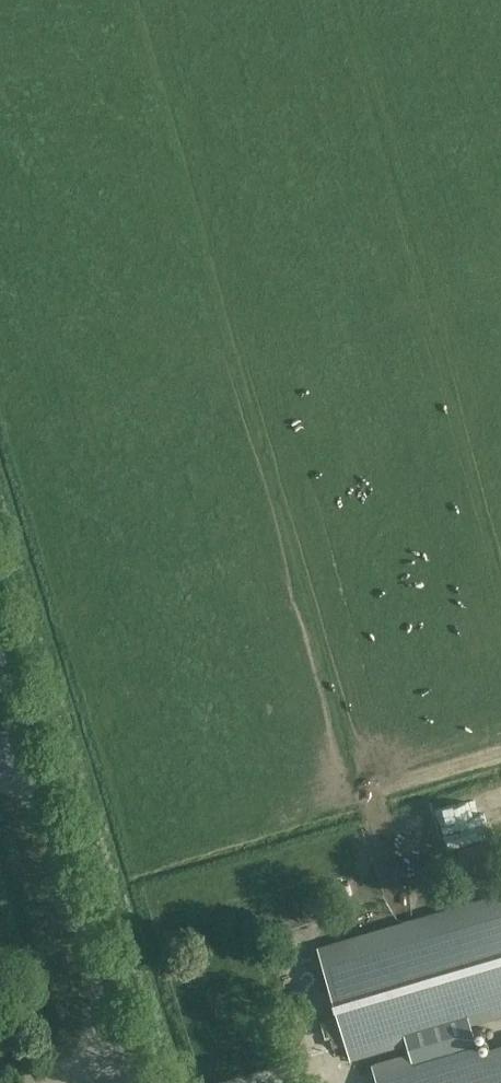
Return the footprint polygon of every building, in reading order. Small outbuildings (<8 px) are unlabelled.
[(350,1057),(424,1035),(428,1047),(372,1063),(378,1082),(500,1082),(500,1062),(483,1068),(469,1022),(500,1013),(500,895),(318,948),(350,1057)]
